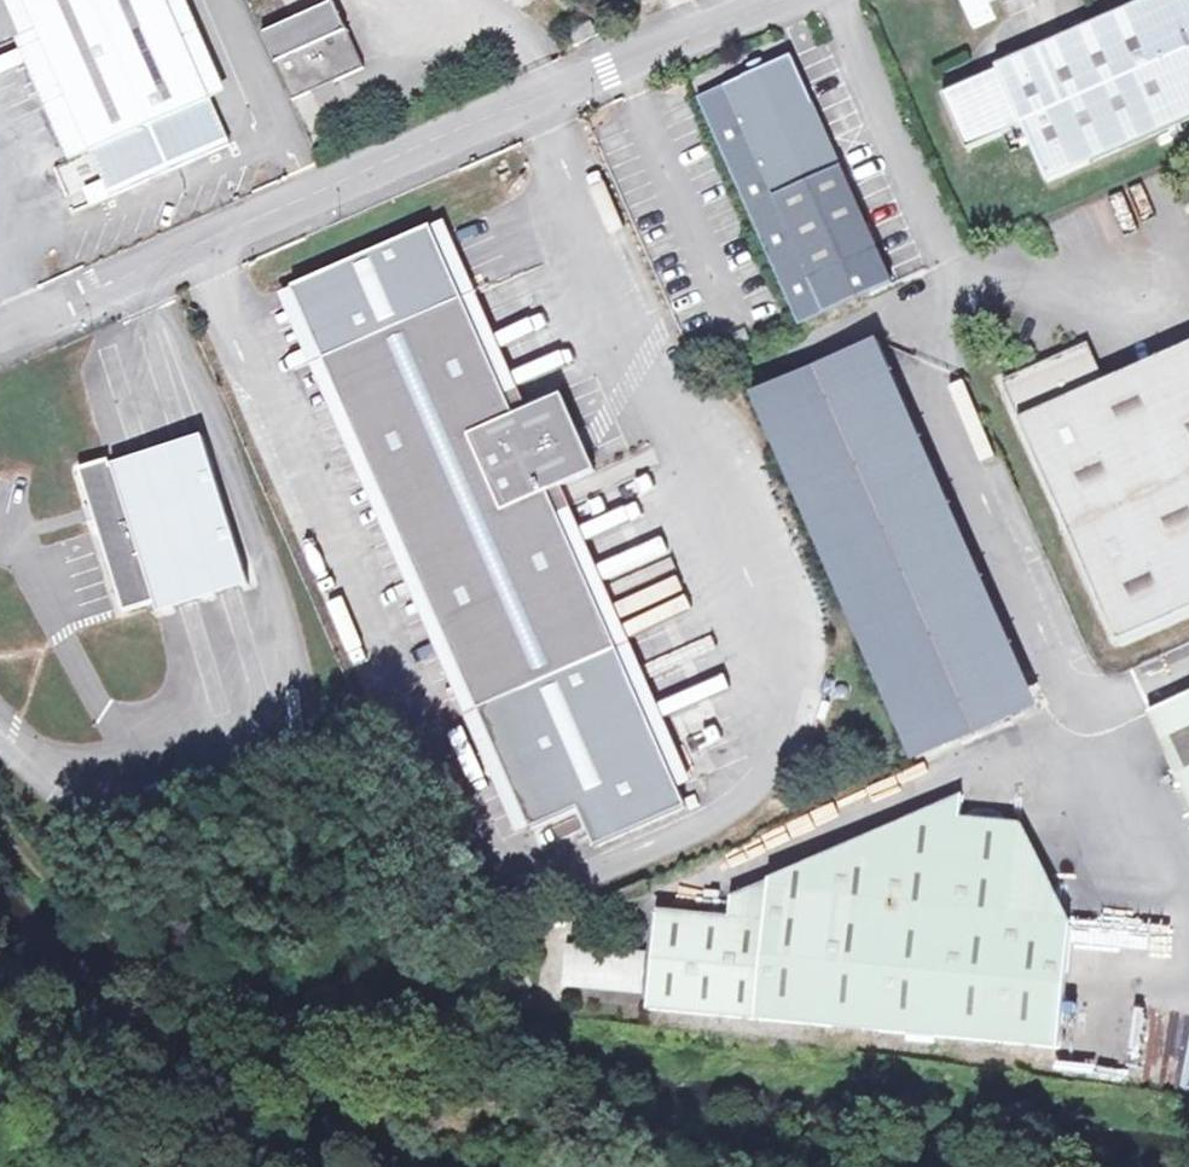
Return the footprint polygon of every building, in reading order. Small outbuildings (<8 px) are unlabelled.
[(108,202),(227,151),(162,0),(19,0),(108,202)] [(258,38),(288,105),(376,67),(347,0),(345,0),(258,38)] [(972,29),(992,20),(984,0),(960,0),(972,29)] [(995,71),(997,76),(1022,132),(1047,186),(1188,124),(1188,0),(1157,0),(1080,33),(995,71)] [(789,65),(723,95),(806,287),(875,258),(789,65)] [(1022,132),(997,76),(941,101),(966,156),(1022,132)] [(422,236),(451,301),(497,401),(511,395),(437,230),(422,236)] [(422,236),(285,294),(317,362),(451,301),(422,236)] [(476,712),(317,362),(285,294),(272,299),(516,835),(529,829),(476,712)] [(451,301),(317,362),(476,712),(610,649),(548,513),(540,495),(588,474),(576,449),(553,397),(505,419),(497,401),(451,301)] [(1002,382),(1116,639),(1188,607),(1188,347),(1106,384),(1104,379),(1084,371),(1092,353),(1090,345),(1002,382)] [(1015,688),(1025,712),(1039,707),(879,347),(751,402),(911,762),(1002,722),(991,698),(1015,688)] [(1104,379),(1092,353),(1084,371),(1104,379)] [(105,462),(75,472),(86,507),(90,518),(94,531),(121,614),(152,604),(156,616),(158,616),(158,614),(207,599),(245,586),(245,588),(248,587),(199,439),(198,439),(197,441),(164,451),(112,468),(109,467),(110,471),(108,471),(105,462)] [(548,513),(610,649),(673,788),(687,782),(562,506),(548,513)] [(610,649),(476,712),(529,829),(575,809),(592,847),(681,807),(673,788),(610,649)] [(991,698),(1002,722),(1025,712),(1015,688),(991,698)] [(1147,715),(1188,807),(1188,697),(1147,715)] [(730,919),(658,913),(649,1011),(1061,1047),(1069,928),(1010,921),(1018,827),(959,820),(960,799),(769,883),(769,889),(756,889),(731,900),(730,919)] [(1069,928),(1018,827),(1010,921),(1069,928)] [(646,958),(572,953),(570,984),(643,990),(646,958)] [(1133,1081),(1161,1081),(1162,1014),(1134,1013),(1133,1081)]
